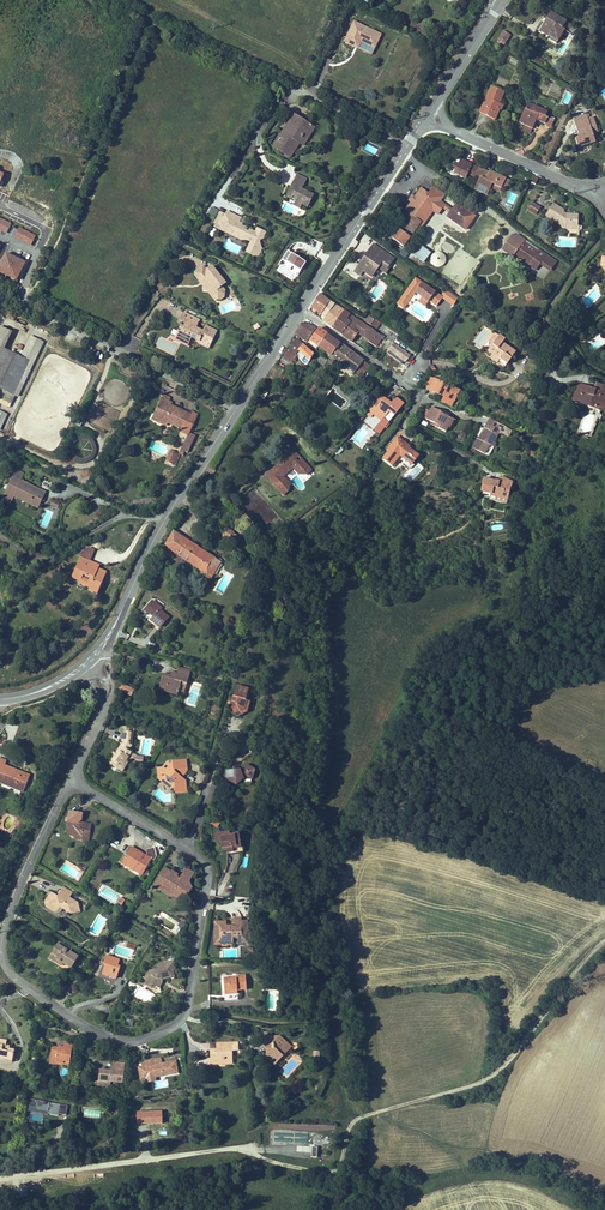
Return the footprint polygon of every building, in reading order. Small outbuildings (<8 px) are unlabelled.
[(577,38),(581,32),(552,14),(540,32),(558,42),(564,32),(573,37),(573,36),(577,38)] [(372,51),(378,41),(354,28),(345,46),(356,51),(359,45),(360,43),(363,44),(362,46),(372,51)] [(497,41),(504,45),(510,36),(503,32),(497,41)] [(503,93),(490,87),(478,112),(495,120),(500,108),(497,107),(498,103),(503,93)] [(530,111),(525,109),(519,122),(524,124),(522,130),(529,133),(536,120),(545,124),(547,118),(550,119),(551,117),(546,115),(547,112),(533,105),(530,111)] [(576,116),(581,130),(583,130),(584,133),(578,135),(581,142),(592,138),(593,141),(598,139),(596,130),(601,128),(599,121),(595,122),(594,118),(592,119),(591,116),(589,112),(576,116)] [(314,128),(297,117),(291,126),(295,129),(289,137),(286,135),(283,140),(286,142),(283,147),(279,145),(277,149),(294,160),(296,155),(295,155),(298,151),(299,151),(303,146),(306,148),(309,143),(306,141),(308,137),(307,136),(310,131),(312,132),(314,128)] [(555,119),(551,117),(550,119),(547,118),(545,124),(550,130),(555,119)] [(295,129),(291,126),(286,135),(289,137),(295,129)] [(317,130),(314,128),(312,132),(310,131),(307,136),(308,137),(306,141),(309,143),(317,130)] [(464,176),(469,166),(458,161),(456,166),(453,164),(451,168),(454,170),(452,174),(463,179),(464,176)] [(469,166),(464,176),(472,179),(473,177),(477,169),(469,166)] [(499,188),(500,186),(504,188),(507,187),(510,182),(494,175),(493,178),(487,176),(488,174),(477,169),(473,177),(479,180),(478,182),(474,192),(485,197),(488,190),(491,184),(499,188)] [(298,177),(296,182),(307,186),(309,181),(298,177)] [(538,180),(532,177),(529,184),(535,186),(538,180)] [(305,191),(307,186),(296,182),(294,187),(297,188),(296,191),(293,190),(290,198),(295,200),(296,197),(302,199),(301,202),(306,204),(313,207),(317,196),(305,191)] [(496,194),(499,188),(491,184),(488,190),(496,194)] [(406,209),(423,220),(437,200),(440,202),(444,196),(433,188),(428,194),(421,189),(414,198),(411,203),(406,209)] [(452,210),(440,202),(437,200),(423,220),(425,222),(432,212),(438,216),(443,209),(449,213),(452,210)] [(538,208),(530,203),(526,209),(534,214),(538,208)] [(455,204),(452,210),(449,213),(446,218),(460,228),(469,214),(455,204)] [(563,211),(551,204),(544,216),(559,225),(576,227),(577,216),(565,215),(564,216),(561,214),(563,211)] [(212,206),(208,214),(215,217),(218,209),(212,206)] [(423,220),(406,209),(405,212),(407,213),(402,220),(408,225),(402,233),(398,230),(391,240),(403,248),(415,232),(423,220)] [(229,217),(223,214),(220,219),(225,222),(222,226),(221,225),(220,228),(217,227),(216,229),(222,232),(229,217)] [(242,225),(244,221),(230,214),(229,217),(222,232),(231,236),(233,236),(239,239),(240,240),(245,243),(248,243),(255,246),(255,247),(257,251),(253,258),(259,261),(261,258),(264,259),(267,251),(265,244),(266,242),(268,239),(260,235),(259,236),(244,229),(246,226),(242,225)] [(0,218),(0,231),(7,234),(12,224),(0,218)] [(418,234),(425,222),(423,220),(415,232),(418,234)] [(260,235),(245,227),(244,229),(259,236),(260,235)] [(36,235),(19,228),(14,238),(31,246),(36,235)] [(272,235),(262,230),(260,235),(268,239),(266,242),(268,243),(272,235)] [(545,255),(523,240),(516,235),(514,238),(510,235),(500,250),(511,257),(513,255),(524,263),(523,265),(534,272),(541,262),(545,255)] [(423,262),(431,252),(420,244),(413,254),(423,262)] [(389,265),(393,259),(374,246),(358,268),(366,273),(373,277),(379,267),(385,271),(389,265)] [(276,270),(291,279),(294,273),(297,275),(306,261),(287,250),(276,270)] [(511,257),(500,250),(499,252),(510,259),(511,257)] [(434,268),(447,264),(443,251),(430,254),(434,268)] [(18,283),(27,264),(6,254),(0,267),(0,274),(18,283)] [(513,255),(511,257),(523,265),(524,263),(513,255)] [(555,262),(545,255),(541,262),(551,268),(555,262)] [(223,290),(228,286),(215,269),(209,273),(204,268),(196,274),(196,278),(200,285),(202,284),(205,288),(204,289),(203,292),(207,293),(212,294),(217,301),(216,304),(221,306),(226,302),(227,294),(223,290)] [(366,273),(358,268),(355,273),(363,278),(366,273)] [(403,309),(414,293),(423,299),(428,302),(429,301),(436,307),(442,298),(415,279),(397,304),(403,309)] [(214,303),(216,304),(217,301),(212,294),(207,293),(214,303)] [(320,295),(311,308),(316,311),(325,298),(320,295)] [(325,298),(316,311),(322,314),(330,302),(325,298)] [(365,310),(368,305),(363,301),(360,306),(365,310)] [(326,317),(335,305),(330,302),(322,314),(326,317)] [(326,317),(323,321),(333,328),(344,311),(335,305),(326,317)] [(344,311),(333,328),(342,334),(348,326),(350,323),(346,320),(350,314),(344,311)] [(201,323),(186,315),(182,323),(188,326),(187,329),(184,328),(181,334),(188,337),(186,341),(192,344),(193,340),(203,344),(212,349),(220,334),(209,329),(207,334),(198,329),(201,323)] [(375,319),(369,315),(364,322),(371,326),(375,319)] [(376,346),(383,336),(354,317),(350,323),(348,326),(358,333),(369,340),(368,341),(376,346)] [(308,323),(307,322),(305,325),(298,335),(302,338),(311,326),(308,323)] [(302,323),(295,333),(298,335),(305,325),(302,323)] [(316,329),(311,326),(302,338),(306,341),(316,329)] [(358,333),(348,326),(342,334),(352,342),(358,333)] [(0,327),(0,402),(8,406),(14,394),(15,395),(41,340),(31,336),(21,357),(2,347),(9,331),(0,327)] [(328,333),(319,327),(310,340),(319,346),(328,333)] [(340,343),(328,333),(319,346),(316,350),(328,359),(340,343)] [(177,342),(190,348),(192,344),(186,341),(188,337),(181,334),(177,342)] [(505,341),(495,335),(493,338),(497,340),(494,345),(489,354),(495,357),(493,361),(499,365),(501,361),(509,365),(516,353),(502,345),(505,341)] [(304,345),(297,340),(285,357),(290,361),(301,347),(302,348),(304,345)] [(363,361),(340,343),(328,359),(329,360),(327,363),(332,366),(337,359),(354,373),(363,361)] [(409,357),(392,343),(391,344),(387,349),(387,350),(403,364),(409,357)] [(327,360),(321,355),(318,360),(324,364),(327,360)] [(367,364),(363,361),(354,373),(358,376),(367,364)] [(432,387),(435,381),(430,378),(426,384),(432,387)] [(435,381),(432,387),(457,400),(460,393),(435,381)] [(570,398),(576,400),(581,387),(584,387),(587,388),(588,386),(578,382),(570,398)] [(600,391),(601,389),(602,386),(595,383),(593,388),(600,391)] [(601,389),(600,391),(593,388),(588,386),(587,388),(584,387),(581,387),(576,400),(583,403),(585,398),(589,400),(587,404),(595,407),(596,405),(604,409),(604,391),(601,389)] [(457,400),(432,387),(429,392),(455,405),(457,400)] [(172,398),(165,395),(156,412),(159,414),(156,421),(169,427),(170,425),(171,422),(185,429),(183,432),(183,434),(189,437),(183,451),(186,452),(189,454),(197,437),(191,434),(200,416),(193,413),(191,415),(172,406),(169,405),(170,401),(172,398)] [(372,413),(380,420),(373,428),(378,432),(401,403),(394,397),(389,404),(383,398),(378,404),(375,402),(365,414),(369,417),(372,413)] [(456,419),(431,406),(424,419),(432,423),(436,425),(435,428),(443,432),(446,425),(451,428),(456,419)] [(185,429),(171,422),(170,425),(183,432),(185,429)] [(487,423),(482,433),(480,436),(483,438),(482,440),(479,439),(477,438),(473,447),(486,453),(490,445),(492,441),(495,443),(496,440),(497,438),(501,430),(487,423)] [(397,435),(395,437),(407,447),(409,446),(409,445),(397,435)] [(395,437),(387,448),(388,449),(382,456),(391,463),(399,453),(400,452),(402,454),(401,455),(411,463),(418,454),(409,446),(407,447),(395,437)] [(499,438),(497,438),(496,440),(495,443),(492,441),(490,445),(494,447),(499,438)] [(292,446),(288,449),(296,457),(299,454),(292,446)] [(269,477),(282,491),(286,486),(283,482),(287,478),(281,471),(291,463),(297,469),(306,461),(299,454),(296,457),(288,449),(281,455),(280,454),(273,460),(275,461),(268,468),(274,473),(269,477)] [(173,465),(178,454),(172,451),(167,462),(173,465)] [(176,466),(181,455),(178,454),(173,465),(176,466)] [(311,466),(306,461),(297,469),(305,471),(311,466)] [(24,472),(16,468),(3,496),(11,500),(14,494),(39,506),(46,490),(21,478),(24,472)] [(274,473),(268,468),(264,472),(269,477),(274,473)] [(500,483),(485,480),(481,494),(491,496),(491,498),(507,501),(510,489),(511,489),(513,484),(504,481),(502,486),(499,485),(500,483)] [(51,505),(58,508),(60,503),(53,500),(51,505)] [(235,542),(241,534),(230,525),(222,536),(230,542),(232,540),(235,542)] [(241,534),(235,542),(239,545),(248,533),(244,530),(241,534)] [(220,562),(173,531),(164,546),(211,576),(220,562)] [(92,565),(93,562),(79,557),(72,576),(80,579),(79,581),(89,585),(88,588),(97,591),(105,570),(97,567),(92,565)] [(159,629),(168,618),(159,611),(161,609),(151,601),(141,613),(159,629)] [(128,667),(123,664),(120,668),(126,672),(128,667)] [(183,694),(189,675),(177,671),(175,676),(174,680),(168,678),(162,676),(159,686),(166,689),(165,694),(170,695),(172,690),(178,692),(183,694)] [(120,691),(132,695),(135,688),(123,683),(120,691)] [(245,692),(233,689),(231,700),(233,701),(231,707),(229,708),(227,709),(233,721),(238,719),(237,716),(241,714),(244,703),(243,703),(245,692)] [(237,716),(238,719),(239,720),(246,717),(249,705),(244,703),(241,714),(237,716)] [(133,731),(122,730),(121,739),(123,743),(116,754),(113,752),(109,758),(113,761),(111,765),(117,769),(119,766),(124,768),(130,757),(128,756),(131,750),(128,749),(132,742),(133,731)] [(133,753),(132,759),(143,762),(144,756),(133,753)] [(23,792),(30,775),(5,763),(6,760),(0,757),(0,781),(23,792)] [(165,769),(162,767),(155,776),(163,782),(166,781),(174,788),(175,792),(182,792),(185,789),(184,781),(177,775),(174,773),(177,769),(179,771),(187,771),(186,760),(169,762),(169,763),(165,769)] [(244,767),(238,772),(232,772),(230,781),(238,786),(245,781),(253,780),(252,772),(244,767)] [(253,785),(253,780),(245,781),(245,789),(253,785)] [(68,819),(66,830),(71,831),(76,837),(75,840),(88,841),(90,825),(81,824),(79,822),(81,821),(82,815),(75,814),(68,819)] [(71,831),(66,830),(66,833),(72,839),(75,840),(76,837),(71,831)] [(224,852),(228,851),(229,856),(244,853),(240,832),(226,834),(226,836),(221,837),(224,852)] [(120,843),(124,835),(117,833),(112,846),(116,847),(118,842),(120,843)] [(221,837),(226,836),(226,834),(215,836),(218,853),(224,852),(221,837)] [(121,862),(126,865),(127,869),(132,868),(142,874),(145,870),(146,870),(148,867),(147,866),(150,860),(153,862),(157,856),(155,848),(146,849),(146,852),(144,856),(130,848),(127,853),(128,857),(123,858),(121,862)] [(187,867),(182,875),(190,880),(194,872),(187,867)] [(162,889),(164,885),(175,891),(174,892),(181,896),(183,893),(186,888),(191,891),(193,887),(190,880),(182,875),(180,879),(177,877),(172,873),(173,872),(167,868),(164,874),(162,879),(160,878),(156,885),(162,889)] [(164,885),(162,889),(161,890),(172,896),(174,892),(175,891),(164,885)] [(61,889),(71,895),(73,892),(63,886),(61,889)] [(53,898),(49,896),(46,901),(52,905),(53,911),(56,913),(62,912),(64,909),(72,913),(80,912),(78,902),(70,898),(71,895),(61,889),(58,895),(55,894),(53,898)] [(117,903),(122,905),(125,899),(121,897),(117,903)] [(243,928),(243,923),(244,919),(235,919),(235,927),(243,928)] [(251,945),(251,932),(249,932),(249,923),(243,923),(243,928),(235,927),(229,927),(225,924),(221,928),(217,928),(216,940),(221,940),(221,944),(231,944),(231,943),(235,943),(235,940),(239,940),(239,947),(245,947),(246,944),(251,945)] [(62,947),(58,945),(51,956),(59,961),(61,958),(65,960),(63,963),(72,969),(79,958),(71,953),(70,954),(67,953),(70,948),(64,944),(62,947)] [(61,968),(63,963),(65,960),(61,958),(59,961),(51,956),(48,960),(61,968)] [(108,967),(106,974),(119,978),(123,966),(119,965),(121,959),(108,956),(106,962),(109,963),(108,967)] [(152,971),(147,979),(151,981),(149,985),(154,988),(156,984),(161,987),(163,982),(163,980),(161,974),(164,973),(165,975),(170,974),(171,978),(175,977),(173,970),(176,969),(174,962),(161,965),(162,969),(152,971)] [(224,979),(226,997),(233,996),(232,992),(239,991),(248,991),(246,974),(238,975),(238,977),(224,979)] [(156,984),(154,988),(163,994),(161,987),(156,984)] [(140,992),(135,994),(136,998),(142,997),(143,1000),(150,998),(146,987),(139,990),(140,992)] [(268,993),(267,1009),(275,1009),(276,993),(268,993)] [(276,1060),(286,1050),(283,1047),(286,1044),(278,1036),(274,1036),(274,1044),(268,1044),(268,1052),(265,1051),(266,1058),(268,1060),(272,1056),(276,1060)] [(274,1044),(274,1036),(265,1036),(265,1051),(268,1052),(268,1044),(274,1044)] [(231,1064),(230,1050),(237,1050),(236,1041),(222,1042),(222,1049),(214,1049),(209,1050),(210,1063),(217,1062),(217,1064),(231,1064)] [(6,1043),(0,1042),(0,1060),(7,1061),(7,1059),(13,1060),(14,1051),(8,1051),(6,1050),(6,1052),(2,1052),(2,1048),(6,1048),(6,1046),(6,1043)] [(51,1048),(49,1065),(55,1066),(56,1062),(63,1063),(63,1065),(69,1066),(72,1051),(57,1049),(51,1048)] [(138,1069),(140,1081),(145,1080),(154,1079),(177,1075),(175,1063),(161,1065),(160,1059),(144,1061),(144,1064),(145,1068),(141,1068),(138,1069)] [(124,1085),(126,1064),(116,1063),(116,1070),(112,1070),(111,1072),(109,1072),(109,1074),(107,1073),(107,1072),(100,1071),(99,1083),(104,1083),(104,1088),(110,1088),(110,1084),(124,1085)] [(66,1115),(68,1105),(30,1098),(28,1111),(60,1116),(60,1114),(66,1115)]
